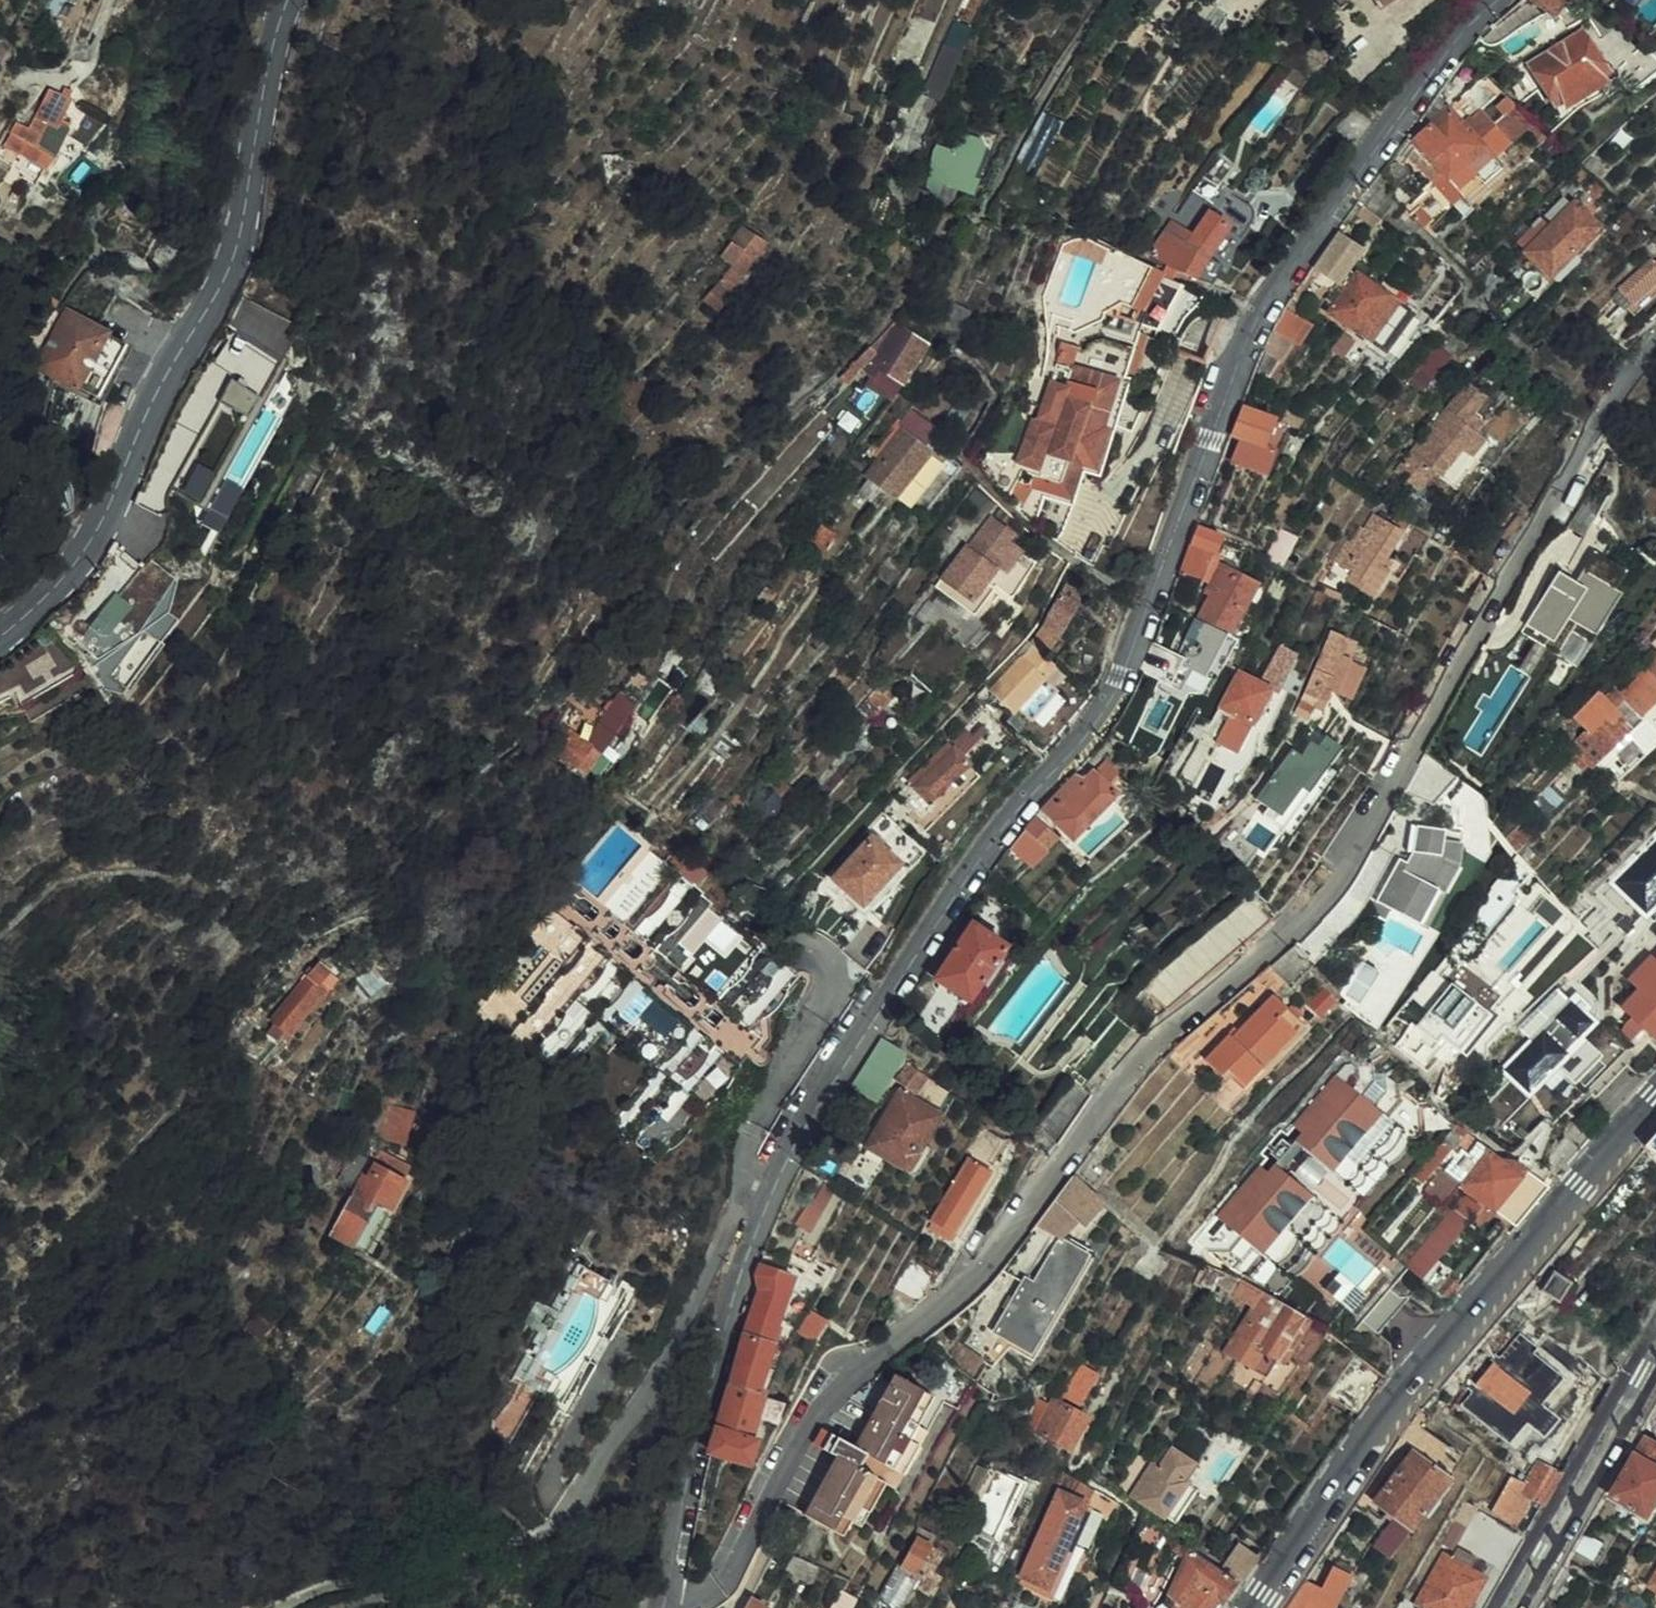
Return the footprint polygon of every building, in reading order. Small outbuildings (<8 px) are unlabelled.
[(1555,8),(1558,11),(1567,0),(1545,0),(1555,8)] [(1569,15),(1515,49),(1540,92),(1596,59),(1569,15)] [(1642,46),(1627,31),(1599,60),(1616,81),(1650,54),(1642,46)] [(1297,65),(1278,49),(1267,63),(1286,78),(1297,65)] [(918,110),(933,81),(918,73),(905,104),(918,110)] [(1502,92),(1494,85),(1486,94),(1493,101),(1502,92)] [(1,89),(0,89),(0,108),(1,107),(14,115),(21,103),(19,103),(13,103),(10,102),(9,100),(5,94),(2,90),(1,89)] [(1454,182),(1455,183),(1458,180),(1487,154),(1468,134),(1463,128),(1483,110),(1469,94),(1448,113),(1435,97),(1401,127),(1406,132),(1396,142),(1404,149),(1414,140),(1420,147),(1409,156),(1424,172),(1435,163),(1454,182)] [(1488,114),(1509,136),(1529,119),(1506,97),(1488,114)] [(32,107),(21,102),(21,103),(14,115),(1,107),(0,108),(0,119),(4,122),(20,131),(30,112),(32,107)] [(3,134),(4,135),(7,131),(16,136),(20,131),(4,122),(0,119),(0,133),(3,134)] [(941,144),(929,175),(945,181),(957,152),(941,144)] [(1442,192),(1454,182),(1435,163),(1424,172),(1442,192)] [(1643,175),(1655,189),(1655,164),(1643,175)] [(1234,195),(1211,181),(1196,205),(1189,201),(1193,195),(1175,184),(1151,223),(1137,243),(1157,257),(1182,267),(1193,272),(1205,253),(1196,247),(1213,219),(1224,226),(1236,209),(1234,195)] [(1557,190),(1508,241),(1537,265),(1584,214),(1557,190)] [(1420,206),(1412,213),(1421,223),(1429,216),(1420,206)] [(708,300),(721,281),(719,279),(730,264),(731,264),(755,230),(729,212),(706,245),(716,253),(691,288),(708,300)] [(1336,222),(1312,258),(1327,268),(1340,250),(1347,254),(1359,236),(1336,222)] [(1605,282),(1616,294),(1655,256),(1655,245),(1651,240),(1649,242),(1637,228),(1593,269),(1605,282)] [(1112,244),(1100,237),(1096,245),(1071,294),(1082,297),(1089,274),(1108,279),(1122,250),(1112,244)] [(1146,261),(1122,250),(1108,279),(1089,274),(1082,297),(1103,303),(1105,300),(1104,299),(1107,292),(1112,294),(1126,301),(1145,263),(1146,261)] [(1340,250),(1327,268),(1334,272),(1347,254),(1340,250)] [(1373,340),(1400,301),(1346,262),(1318,300),(1373,340)] [(1126,301),(1120,312),(1143,323),(1168,275),(1145,263),(1126,301)] [(1105,300),(1103,303),(1106,305),(1112,294),(1107,292),(1104,299),(1105,300)] [(52,367),(66,376),(77,383),(81,377),(99,352),(113,332),(85,312),(60,294),(58,296),(42,318),(23,347),(40,358),(52,367)] [(1255,339),(1268,347),(1272,349),(1296,308),(1276,296),(1270,307),(1263,321),(1255,339)] [(1038,489),(1030,521),(1056,537),(1067,497),(1060,495),(1069,464),(1081,423),(1091,426),(1108,368),(1120,324),(1070,309),(1049,386),(1037,382),(1024,421),(1021,420),(1013,448),(1008,447),(1002,465),(1025,471),(1022,484),(1038,489)] [(933,342),(900,318),(897,323),(894,327),(873,348),(855,365),(862,369),(864,366),(869,368),(880,375),(887,365),(909,380),(933,342)] [(1446,319),(1435,334),(1448,344),(1460,329),(1446,319)] [(1346,328),(1333,320),(1320,338),(1333,347),(1346,328)] [(220,396),(246,413),(282,361),(237,330),(209,370),(229,384),(220,396)] [(1249,350),(1247,357),(1259,364),(1268,347),(1255,339),(1249,350)] [(1453,408),(1463,397),(1476,381),(1459,366),(1441,388),(1386,457),(1420,485),(1436,466),(1442,471),(1455,455),(1457,458),(1468,446),(1465,444),(1478,428),(1464,417),(1453,408)] [(1119,371),(1108,368),(1091,426),(1081,423),(1069,464),(1090,470),(1119,371)] [(1233,396),(1224,422),(1231,426),(1224,445),(1258,459),(1266,435),(1255,430),(1264,407),(1233,396)] [(859,401),(844,421),(855,430),(871,409),(859,401)] [(887,421),(864,448),(870,453),(856,469),(877,486),(891,470),(913,442),(904,434),(887,421)] [(176,433),(144,494),(158,502),(190,440),(176,433)] [(204,502),(220,471),(194,458),(179,489),(204,502)] [(223,530),(245,486),(225,476),(211,506),(204,503),(197,517),(223,530)] [(1381,513),(1395,522),(1404,509),(1391,500),(1387,505),(1381,513)] [(1000,522),(976,503),(952,532),(950,531),(924,564),(928,568),(954,589),(981,554),(987,547),(994,553),(1006,538),(994,529),(1000,522)] [(1359,526),(1337,558),(1341,562),(1339,566),(1352,575),(1350,579),(1361,586),(1380,558),(1372,554),(1395,522),(1381,513),(1366,503),(1354,519),(1359,526)] [(807,513),(798,526),(811,535),(821,522),(807,513)] [(1182,531),(1206,540),(1214,523),(1188,514),(1182,531)] [(1325,549),(1337,558),(1359,526),(1354,519),(1347,516),(1338,529),(1325,549)] [(1177,547),(1172,559),(1194,568),(1206,540),(1182,531),(1177,547)] [(994,553),(987,547),(981,554),(988,560),(994,553)] [(1203,583),(1191,608),(1224,623),(1250,571),(1211,551),(1197,580),(1203,583)] [(1559,566),(1555,573),(1579,587),(1597,555),(1592,552),(1578,577),(1559,566)] [(1579,587),(1555,573),(1535,606),(1539,608),(1528,627),(1543,636),(1537,645),(1575,668),(1590,642),(1598,647),(1613,621),(1608,618),(1621,595),(1615,592),(1627,571),(1597,555),(1579,587)] [(954,589),(928,568),(922,575),(948,595),(954,589)] [(1050,578),(1034,601),(1052,612),(1062,598),(1060,596),(1066,589),(1050,578)] [(1224,623),(1191,608),(1178,636),(1173,634),(1166,649),(1207,668),(1190,698),(1200,704),(1223,662),(1214,657),(1231,626),(1224,623)] [(1321,617),(1299,668),(1319,678),(1340,687),(1362,635),(1321,617)] [(1007,646),(975,678),(992,695),(1024,663),(1007,646)] [(1077,681),(1046,657),(999,716),(1026,740),(1036,728),(1063,697),(1077,681)] [(1219,683),(1212,695),(1222,700),(1242,710),(1261,677),(1230,661),(1219,683)] [(1286,700),(1289,702),(1297,706),(1302,695),(1311,699),(1317,683),(1319,678),(1299,668),(1286,700)] [(1242,710),(1240,715),(1250,721),(1256,709),(1260,711),(1276,681),(1263,673),(1261,677),(1242,710)] [(841,697),(821,723),(833,732),(871,684),(858,674),(840,696),(841,697)] [(1586,748),(1617,718),(1610,711),(1624,698),(1603,677),(1592,688),(1585,681),(1562,705),(1582,726),(1572,734),(1586,748)] [(1610,711),(1617,718),(1631,733),(1645,719),(1624,698),(1610,711)] [(1222,700),(1209,727),(1227,737),(1240,715),(1242,710),(1222,700)] [(560,722),(543,744),(570,765),(577,756),(586,744),(582,741),(560,722)] [(1284,734),(1262,766),(1279,776),(1281,772),(1291,779),(1300,764),(1288,755),(1297,742),(1284,734)] [(1303,735),(1297,742),(1288,755),(1300,764),(1314,742),(1303,735)] [(902,779),(891,791),(906,806),(917,795),(914,791),(952,754),(938,739),(900,776),(902,779)] [(1430,742),(1421,752),(1431,760),(1440,751),(1430,742)] [(1097,771),(1105,759),(1092,749),(1087,757),(1084,760),(1072,773),(1066,766),(1037,798),(1063,824),(1076,809),(1101,784),(1106,780),(1097,771)] [(1279,776),(1262,766),(1250,785),(1264,796),(1279,776)] [(1101,784),(1076,809),(1080,813),(1106,789),(1101,784)] [(1015,815),(1001,834),(1020,852),(1048,823),(1026,804),(1015,815)] [(1403,818),(1402,822),(1401,839),(1393,853),(1385,849),(1362,891),(1411,919),(1446,857),(1448,835),(1430,821),(1405,818),(1403,818)] [(622,826),(574,882),(695,983),(674,1009),(533,891),(497,934),(493,930),(487,937),(496,944),(456,991),(647,1151),(751,1027),(748,1004),(783,962),(622,826)] [(859,829),(823,873),(857,898),(869,884),(874,877),(892,853),(859,829)] [(1648,919),(1655,911),(1655,837),(1611,880),(1648,919)] [(550,861),(545,856),(530,875),(540,883),(549,873),(544,869),(550,861)] [(976,918),(935,978),(973,1003),(1013,944),(976,918)] [(1297,945),(1267,971),(1285,991),(1314,967),(1309,960),(1297,945)] [(259,1009),(274,1020),(310,975),(307,973),(318,959),(307,950),(259,1009)] [(1655,1035),(1655,954),(1654,952),(1630,977),(1641,988),(1625,1005),(1655,1035)] [(359,954),(337,969),(350,987),(372,972),(359,954)] [(1454,982),(1420,1025),(1441,1043),(1447,1036),(1462,1049),(1491,1013),(1454,982)] [(1337,997),(1326,986),(1310,1004),(1321,1014),(1337,997)] [(1503,1067),(1532,1096),(1604,1023),(1591,1010),(1596,1005),(1580,989),(1503,1067)] [(1276,991),(1264,1003),(1276,1015),(1280,1010),(1288,1003),(1276,991)] [(1276,1015),(1264,1003),(1235,1033),(1233,1031),(1207,1057),(1224,1074),(1232,1065),(1248,1081),(1299,1028),(1280,1010),(1276,1015)] [(1280,1010),(1299,1028),(1307,1020),(1288,1003),(1280,1010)] [(883,1038),(854,1084),(878,1099),(907,1053),(883,1038)] [(1256,1248),(1264,1255),(1288,1228),(1315,1196),(1283,1168),(1260,1194),(1255,1189),(1271,1171),(1251,1154),(1263,1141),(1271,1148),(1281,1137),(1272,1130),(1285,1116),(1304,1132),(1320,1114),(1326,1119),(1304,1144),(1336,1171),(1362,1141),(1385,1114),(1377,1107),(1390,1092),(1389,1072),(1358,1046),(1352,1047),(1344,1048),(1333,1050),(1324,1061),(1276,1117),(1270,1112),(1245,1141),(1251,1147),(1203,1202),(1182,1227),(1212,1253),(1240,1267),(1256,1248)] [(931,1074),(912,1060),(900,1078),(918,1092),(931,1074)] [(866,1144),(909,1171),(946,1111),(925,1098),(903,1084),(866,1144)] [(399,1097),(382,1124),(399,1136),(416,1108),(399,1097)] [(1315,1196),(1323,1202),(1343,1179),(1336,1171),(1304,1144),(1326,1119),(1320,1114),(1304,1132),(1285,1116),(1272,1130),(1281,1137),(1271,1148),(1263,1141),(1251,1154),(1271,1171),(1255,1189),(1260,1194),(1283,1168),(1315,1196)] [(1392,1120),(1385,1114),(1362,1141),(1370,1147),(1392,1120)] [(1439,1116),(1429,1128),(1439,1137),(1449,1123),(1439,1116)] [(1446,1135),(1430,1157),(1448,1172),(1458,1179),(1502,1216),(1520,1195),(1537,1176),(1543,1169),(1529,1159),(1526,1157),(1518,1163),(1503,1151),(1487,1148),(1465,1129),(1453,1141),(1446,1135)] [(1362,1141),(1336,1171),(1343,1179),(1370,1147),(1362,1141)] [(365,1149),(357,1162),(353,1159),(344,1172),(316,1218),(352,1241),(397,1170),(365,1149)] [(962,1149),(922,1217),(945,1231),(950,1224),(950,1222),(985,1162),(962,1149)] [(1415,1178),(1428,1188),(1439,1175),(1443,1178),(1448,1172),(1430,1157),(1415,1178)] [(1045,1191),(1028,1216),(1050,1229),(1053,1231),(1068,1210),(1076,1217),(1094,1193),(1068,1170),(1061,1165),(1045,1191)] [(1439,1175),(1428,1188),(1433,1192),(1443,1178),(1439,1175)] [(1445,1195),(1460,1206),(1470,1194),(1456,1182),(1453,1186),(1445,1195)] [(807,1208),(799,1221),(811,1229),(837,1189),(827,1183),(815,1200),(807,1208)] [(1445,1195),(1406,1245),(1420,1257),(1460,1206),(1445,1195)] [(1288,1228),(1296,1235),(1323,1202),(1315,1196),(1288,1228)] [(362,1235),(374,1242),(391,1212),(379,1205),(362,1235)] [(1288,1228),(1264,1255),(1273,1262),(1296,1235),(1288,1228)] [(1080,1248),(1053,1231),(1050,1229),(1020,1274),(1015,1270),(982,1319),(1001,1332),(1017,1343),(1080,1248)] [(1146,1242),(1139,1236),(1131,1246),(1119,1260),(1134,1273),(1153,1249),(1146,1242)] [(532,1377),(542,1361),(528,1352),(571,1277),(586,1285),(597,1266),(572,1252),(542,1303),(533,1298),(528,1306),(536,1311),(506,1363),(532,1377)] [(1224,1263),(1199,1253),(1189,1273),(1203,1281),(1207,1273),(1221,1281),(1231,1266),(1224,1263)] [(912,1257),(895,1287),(916,1299),(926,1295),(924,1291),(936,1271),(912,1257)] [(748,1330),(732,1378),(763,1388),(778,1341),(774,1340),(796,1275),(765,1262),(763,1261),(761,1266),(758,1270),(760,1284),(745,1328),(748,1330)] [(1315,1279),(1328,1290),(1336,1296),(1341,1300),(1354,1283),(1329,1262),(1315,1279)] [(1427,1281),(1439,1291),(1453,1273),(1441,1263),(1427,1281)] [(1231,1266),(1221,1281),(1221,1282),(1241,1295),(1243,1296),(1235,1307),(1243,1312),(1231,1329),(1220,1346),(1243,1360),(1254,1367),(1266,1351),(1295,1308),(1231,1266)] [(1357,1284),(1376,1300),(1387,1287),(1368,1270),(1357,1284)] [(1574,1283),(1555,1271),(1544,1289),(1562,1301),(1574,1283)] [(1243,1296),(1241,1295),(1209,1340),(1220,1346),(1231,1329),(1243,1312),(1235,1307),(1243,1296)] [(830,1315),(812,1305),(799,1329),(818,1339),(830,1315)] [(1530,1316),(1459,1400),(1553,1457),(1604,1378),(1530,1316)] [(949,1333),(937,1352),(952,1362),(963,1370),(972,1355),(975,1350),(949,1333)] [(1357,1353),(1346,1344),(1339,1353),(1351,1361),(1357,1353)] [(1266,1351),(1254,1367),(1251,1373),(1267,1382),(1281,1363),(1266,1351)] [(1068,1352),(1055,1380),(1069,1386),(1081,1359),(1068,1352)] [(1318,1382),(1349,1404),(1369,1374),(1351,1361),(1339,1353),(1318,1382)] [(847,1440),(805,1513),(840,1533),(849,1517),(858,1522),(882,1480),(893,1487),(928,1425),(919,1420),(935,1392),(897,1371),(855,1445),(847,1440)] [(712,1448),(714,1450),(750,1464),(758,1438),(752,1436),(760,1413),(767,1392),(768,1390),(763,1388),(732,1378),(726,1399),(712,1448)] [(760,1413),(781,1421),(791,1400),(774,1394),(767,1392),(760,1413)] [(1044,1398),(1028,1428),(1076,1450),(1092,1415),(1059,1398),(1055,1404),(1044,1398)] [(1419,1420),(1402,1441),(1363,1490),(1384,1506),(1398,1517),(1435,1470),(1453,1447),(1419,1420)] [(1648,1436),(1638,1453),(1655,1463),(1655,1441),(1648,1436)] [(1132,1494),(1168,1518),(1194,1479),(1191,1477),(1203,1460),(1176,1442),(1162,1462),(1156,1458),(1132,1494)] [(1650,1515),(1655,1505),(1655,1463),(1638,1453),(1615,1495),(1650,1515)] [(1511,1475),(1492,1510),(1524,1529),(1540,1501),(1545,1504),(1565,1469),(1541,1456),(1531,1472),(1526,1481),(1522,1480),(1511,1475)] [(1100,1490),(1083,1482),(1078,1493),(1062,1485),(1019,1575),(1052,1590),(1100,1490)] [(1437,1513),(1442,1517),(1455,1495),(1449,1491),(1437,1513)] [(1457,1592),(1498,1518),(1455,1495),(1442,1517),(1398,1592),(1391,1588),(1379,1607),(1448,1607),(1457,1592)] [(1398,1517),(1384,1506),(1364,1532),(1378,1543),(1398,1517)] [(1448,1607),(1465,1607),(1475,1591),(1514,1526),(1498,1518),(1457,1592),(1448,1607)] [(935,1542),(921,1533),(902,1564),(899,1563),(878,1599),(894,1607),(904,1607),(917,1586),(933,1596),(944,1577),(937,1569),(947,1556),(934,1547),(935,1542)] [(1218,1597),(1225,1603),(1239,1584),(1220,1570),(1173,1534),(1167,1543),(1186,1557),(1170,1594),(1177,1604),(1174,1607),(1211,1607),(1218,1597)] [(1239,1541),(1220,1570),(1239,1584),(1259,1555),(1239,1541)] [(1272,1607),(1313,1607),(1329,1578),(1336,1565),(1321,1558),(1310,1578),(1296,1571),(1287,1587),(1272,1607)] [(843,1587),(828,1580),(816,1600),(830,1607),(843,1587)] [(726,1607),(749,1607),(755,1598),(738,1588),(726,1607)] [(319,1600),(303,1607),(323,1607),(319,1600)]
